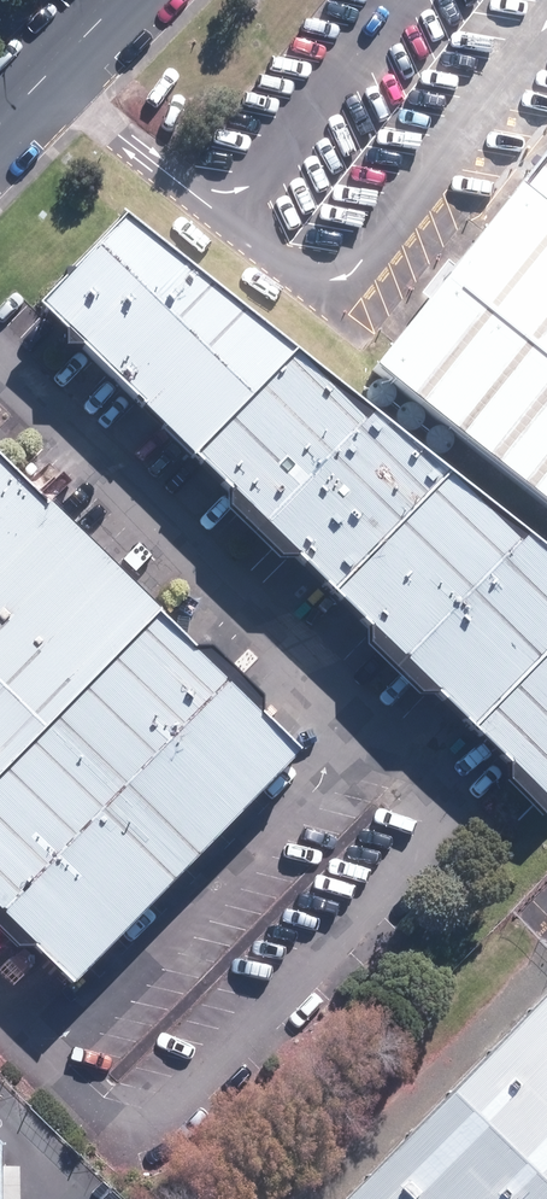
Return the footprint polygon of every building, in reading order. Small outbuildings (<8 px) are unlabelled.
[(546,516),(546,166),(376,381),(546,516)] [(181,459),(284,352),(114,217),(32,311),(181,459)] [(284,352),(181,459),(322,597),(441,477),(284,352)] [(147,612),(0,470),(0,764),(147,612)] [(322,597),(461,733),(546,646),(546,560),(441,477),(322,597)] [(147,612),(0,764),(0,930),(64,992),(294,755),(147,612)] [(461,733),(545,810),(546,808),(546,646),(461,733)] [(368,1198),(546,1198),(546,1016),(368,1198)] [(0,1156),(0,1198),(42,1198),(0,1156)]
